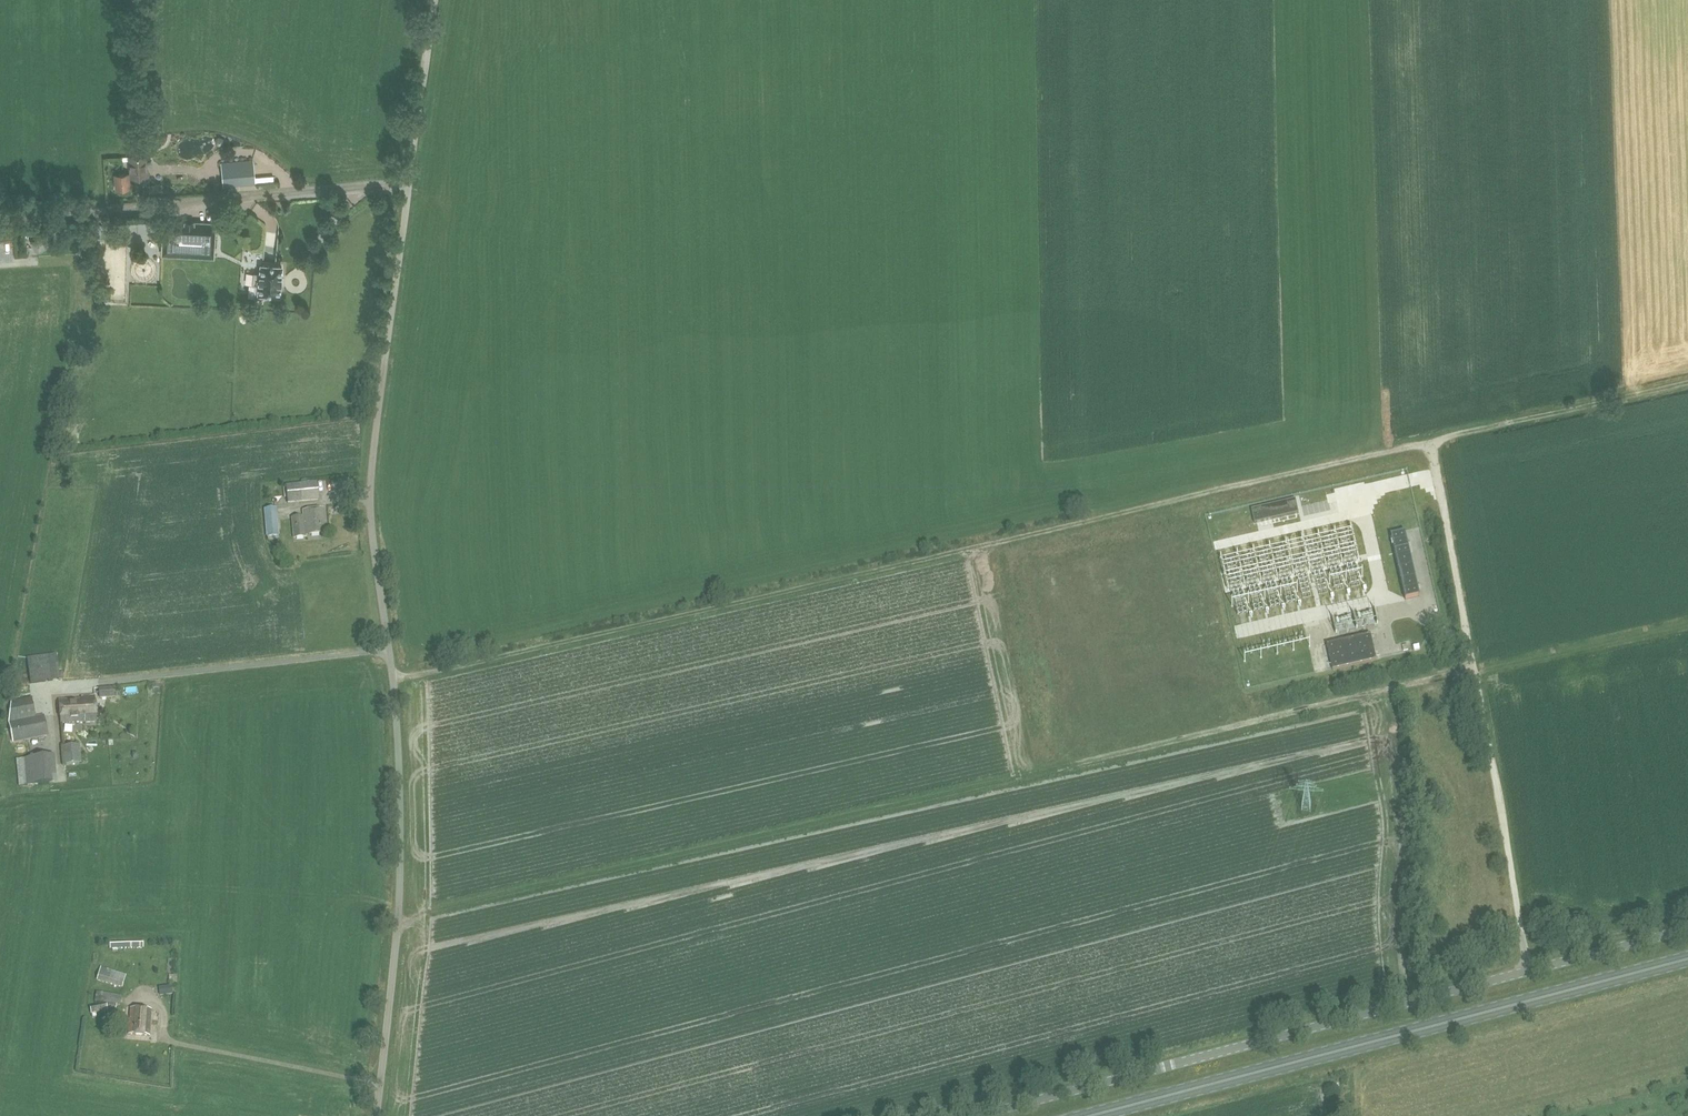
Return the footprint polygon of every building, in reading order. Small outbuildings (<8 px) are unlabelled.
[(152,143),(155,150),(162,148),(160,140),(152,143)] [(145,155),(134,156),(129,156),(130,173),(115,174),(116,190),(129,188),(128,178),(137,177),(137,181),(148,180),(148,169),(146,169),(145,155)] [(254,183),(252,161),(222,163),(224,186),(254,183)] [(336,227),(342,221),(337,216),(331,223),(336,227)] [(162,247),(213,250),(215,223),(164,221),(162,247)] [(139,270),(147,279),(155,271),(147,263),(139,270)] [(254,274),(253,283),(259,284),(259,286),(256,286),(255,297),(263,297),(263,294),(279,295),(282,266),(261,264),(260,274),(254,274)] [(318,499),(317,489),(316,482),(286,484),(288,502),(318,499)] [(1335,498),(1323,499),(1324,514),(1336,514),(1335,498)] [(1251,510),(1254,523),(1298,513),(1295,499),(1251,510)] [(306,535),(325,533),(323,508),(302,510),(303,516),(291,517),(293,537),(306,536),(306,535)] [(276,512),(265,514),(267,536),(278,535),(276,512)] [(1405,598),(1420,595),(1405,531),(1391,534),(1405,598)] [(1331,635),(1377,623),(1372,603),(1370,593),(1331,603),(1333,612),(1326,614),(1331,635)] [(1411,606),(1420,609),(1422,602),(1413,599),(1411,606)] [(1311,615),(1310,601),(1299,602),(1300,615),(1311,615)] [(1421,646),(1428,630),(1421,627),(1414,643),(1421,646)] [(1376,660),(1370,634),(1326,644),(1332,670),(1376,660)] [(27,657),(30,683),(58,679),(55,653),(27,657)] [(113,686),(99,687),(100,697),(114,696),(113,686)] [(59,700),(60,723),(85,721),(85,722),(97,721),(95,695),(81,697),(81,698),(59,700)] [(12,742),(47,735),(43,715),(35,717),(31,697),(11,701),(9,723),(12,742)] [(65,764),(76,763),(79,763),(77,746),(64,747),(65,764)] [(49,783),(47,756),(25,758),(27,785),(49,783)] [(126,975),(100,967),(96,981),(122,989),(126,975)] [(164,991),(173,991),(173,983),(163,984),(164,991)] [(120,1004),(121,996),(96,991),(95,1000),(120,1004)] [(150,1035),(151,1009),(130,1008),(128,1034),(150,1035)]
